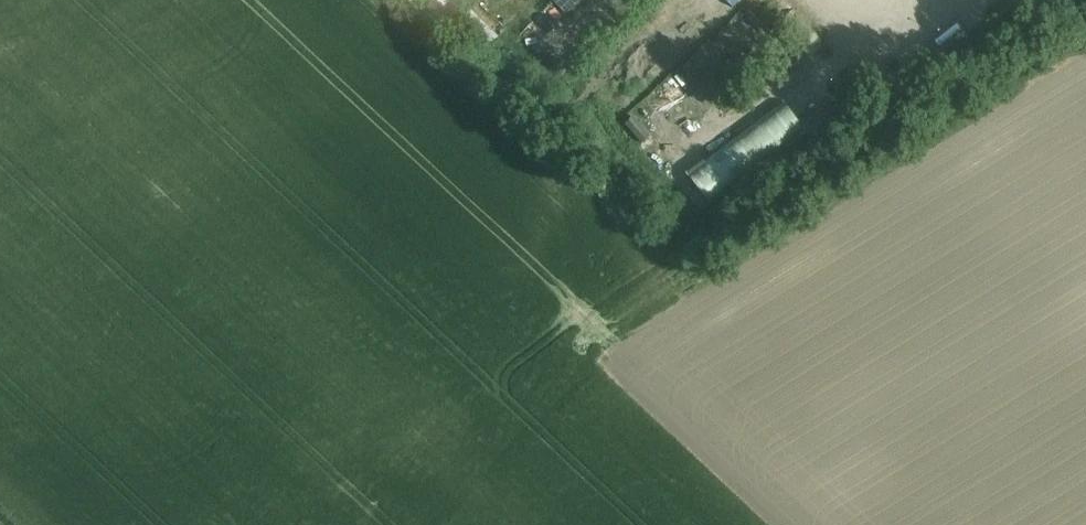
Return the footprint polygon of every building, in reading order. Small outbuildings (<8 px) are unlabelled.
[(460,20),(488,47),(497,37),(470,11),(460,20)] [(808,95),(797,103),(825,147),(836,140),(808,95)]
